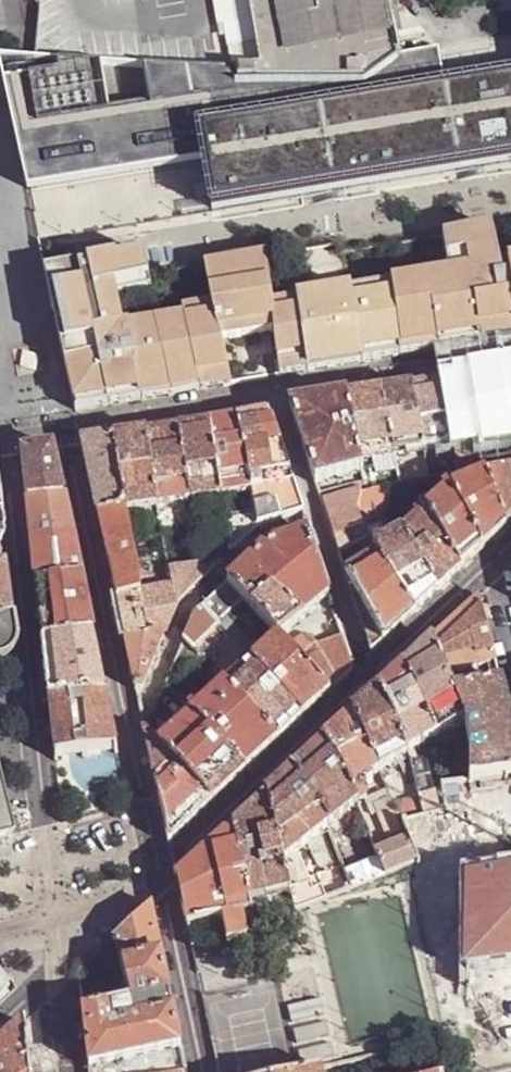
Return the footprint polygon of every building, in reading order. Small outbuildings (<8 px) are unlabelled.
[(49,33),(54,61),(59,61),(93,63),(136,64),(173,67),(236,70),(237,72),(257,64),(247,0),(43,0),(49,33)] [(257,64),(237,72),(238,84),(365,87),(395,60),(396,58),(397,57),(386,5),(385,0),(247,0),(257,64)] [(446,91),(435,49),(397,57),(396,58),(395,60),(365,87),(238,84),(237,72),(236,70),(173,67),(136,64),(93,63),(59,61),(60,71),(5,80),(29,190),(206,162),(213,214),(510,163),(510,80),(446,91)] [(59,61),(54,61),(13,58),(0,56),(5,80),(60,71),(59,61)] [(464,347),(510,339),(510,281),(508,264),(501,266),(503,280),(496,281),(487,227),(438,236),(444,274),(298,297),(298,299),(271,305),(264,258),(203,268),(209,306),(180,311),(181,318),(118,329),(113,298),(152,291),(149,277),(144,254),(115,260),(114,256),(46,269),(57,323),(76,412),(230,386),(222,342),(262,335),(276,333),(282,377),(300,374),(464,347)] [(503,373),(510,423),(510,371),(503,373)] [(484,450),(487,470),(510,466),(510,423),(503,373),(484,376),(472,379),(482,440),(484,450)] [(482,440),(472,379),(456,381),(442,383),(455,444),(459,473),(474,471),(487,470),(484,450),(482,440)] [(426,386),(412,388),(425,450),(455,444),(442,383),(433,385),(426,386)] [(425,450),(412,388),(393,392),(383,393),(395,454),(425,450)] [(368,396),(348,399),(361,460),(395,454),(383,393),(368,396)] [(292,409),(316,486),(364,473),(361,460),(348,399),(329,402),(292,409)] [(250,416),(238,418),(249,481),(255,513),(257,526),(304,514),(294,482),(291,477),(270,412),(250,416)] [(249,481),(238,418),(224,420),(209,423),(221,495),(224,518),(255,513),(249,481)] [(221,495),(209,423),(191,426),(179,428),(191,501),(221,495)] [(191,501),(179,428),(162,430),(146,433),(159,506),(191,501)] [(130,435),(117,438),(127,511),(127,512),(159,506),(146,433),(130,435)] [(117,438),(83,444),(92,485),(99,515),(127,511),(117,438)] [(53,449),(20,454),(26,502),(63,498),(53,449)] [(484,476),(506,528),(510,524),(510,470),(484,476)] [(473,559),(484,549),(450,489),(445,481),(445,474),(429,480),(409,481),(462,569),(473,559)] [(450,489),(484,549),(495,538),(506,528),(484,476),(470,481),(450,489)] [(404,533),(440,590),(451,580),(462,569),(409,481),(384,489),(394,510),(404,533)] [(359,512),(365,525),(394,510),(384,489),(359,494),(357,507),(359,512)] [(359,492),(322,502),(339,554),(361,544),(371,539),(365,525),(359,512),(357,507),(359,494),(359,492)] [(26,502),(31,545),(72,540),(69,524),(63,498),(26,502)] [(127,511),(99,515),(110,564),(118,603),(140,599),(140,593),(127,512),(127,511)] [(257,526),(255,513),(224,518),(225,532),(228,541),(231,551),(256,527),(257,526)] [(231,551),(228,541),(225,532),(197,536),(198,548),(202,563),(206,577),(231,551)] [(430,599),(440,590),(404,533),(375,548),(379,555),(415,613),(430,599)] [(266,545),(230,582),(244,598),(279,636),(281,638),(330,595),(310,534),(266,545)] [(375,548),(371,539),(361,544),(369,562),(379,555),(375,548)] [(31,545),(35,586),(81,581),(77,564),(72,540),(31,545)] [(369,562),(346,576),(371,654),(380,646),(405,623),(415,613),(379,555),(369,562)] [(206,577),(202,563),(169,569),(172,586),(176,609),(179,603),(206,577)] [(81,581),(35,586),(39,615),(42,645),(93,639),(88,612),(81,581)] [(230,582),(205,606),(218,622),(228,612),(229,611),(244,598),(230,582)] [(176,609),(172,586),(162,588),(140,593),(140,599),(147,639),(165,637),(176,609)] [(498,669),(479,596),(459,615),(431,641),(446,675),(478,667),(480,676),(450,685),(454,693),(501,681),(498,669)] [(122,622),(126,642),(147,639),(140,599),(118,603),(122,622)] [(197,615),(186,639),(196,651),(223,627),(218,622),(205,606),(197,615)] [(228,612),(218,622),(223,627),(240,646),(250,637),(228,612)] [(8,617),(0,618),(0,657),(2,656),(8,650),(11,642),(9,625),(8,617)] [(289,647),(330,693),(343,681),(350,675),(353,663),(344,636),(317,645),(312,638),(310,638),(305,634),(289,647)] [(281,638),(279,636),(269,646),(253,660),(305,718),(319,704),(330,693),(289,647),(281,638)] [(142,693),(165,637),(147,639),(126,642),(132,669),(137,692),(142,693)] [(45,672),(48,701),(106,695),(100,670),(93,639),(42,645),(45,672)] [(446,675),(431,641),(416,656),(405,666),(435,737),(465,718),(454,693),(450,685),(446,675)] [(253,660),(227,684),(278,742),(293,729),(305,718),(253,660)] [(435,737),(405,666),(392,678),(380,689),(407,754),(435,737)] [(501,681),(454,693),(465,718),(472,745),(472,779),(510,774),(510,720),(506,699),(501,681)] [(167,683),(145,729),(161,745),(195,714),(167,683)] [(278,742),(227,684),(195,714),(246,772),(266,753),(278,742)] [(407,754),(380,689),(371,698),(353,715),(378,771),(407,754)] [(114,730),(106,695),(48,701),(52,731),(54,757),(68,756),(106,752),(118,751),(114,730)] [(195,714),(161,745),(214,802),(234,784),(246,772),(195,714)] [(336,730),(323,742),(356,803),(357,804),(377,849),(380,855),(387,871),(407,863),(415,860),(416,859),(406,838),(403,829),(400,820),(394,809),(378,771),(353,715),(336,730)] [(161,745),(145,729),(156,782),(162,811),(169,843),(214,802),(161,745)] [(356,803),(323,742),(306,759),(294,770),(327,827),(357,804),(356,803)] [(442,779),(428,783),(422,762),(410,765),(420,803),(424,814),(446,808),(442,784),(442,779)] [(268,795),(290,893),(294,911),(352,886),(348,875),(327,827),(294,770),(278,785),(268,795)] [(246,815),(232,828),(250,902),(290,893),(268,795),(246,815)] [(424,814),(420,803),(394,809),(400,820),(424,814)] [(224,920),(223,922),(229,945),(246,942),(246,939),(242,918),(253,916),(250,902),(232,828),(210,849),(177,880),(180,895),(188,927),(224,920)] [(387,871),(380,855),(346,870),(348,875),(352,886),(387,871)] [(485,874),(470,877),(467,964),(489,961),(510,959),(510,872),(485,874)] [(290,893),(250,902),(253,916),(259,937),(261,945),(299,936),(294,911),(290,893)] [(115,938),(130,999),(84,1010),(91,1071),(181,1071),(187,1071),(168,985),(151,905),(130,924),(115,938)] [(28,1067),(23,1025),(22,1023),(0,1044),(0,1071),(29,1071),(28,1067)]
